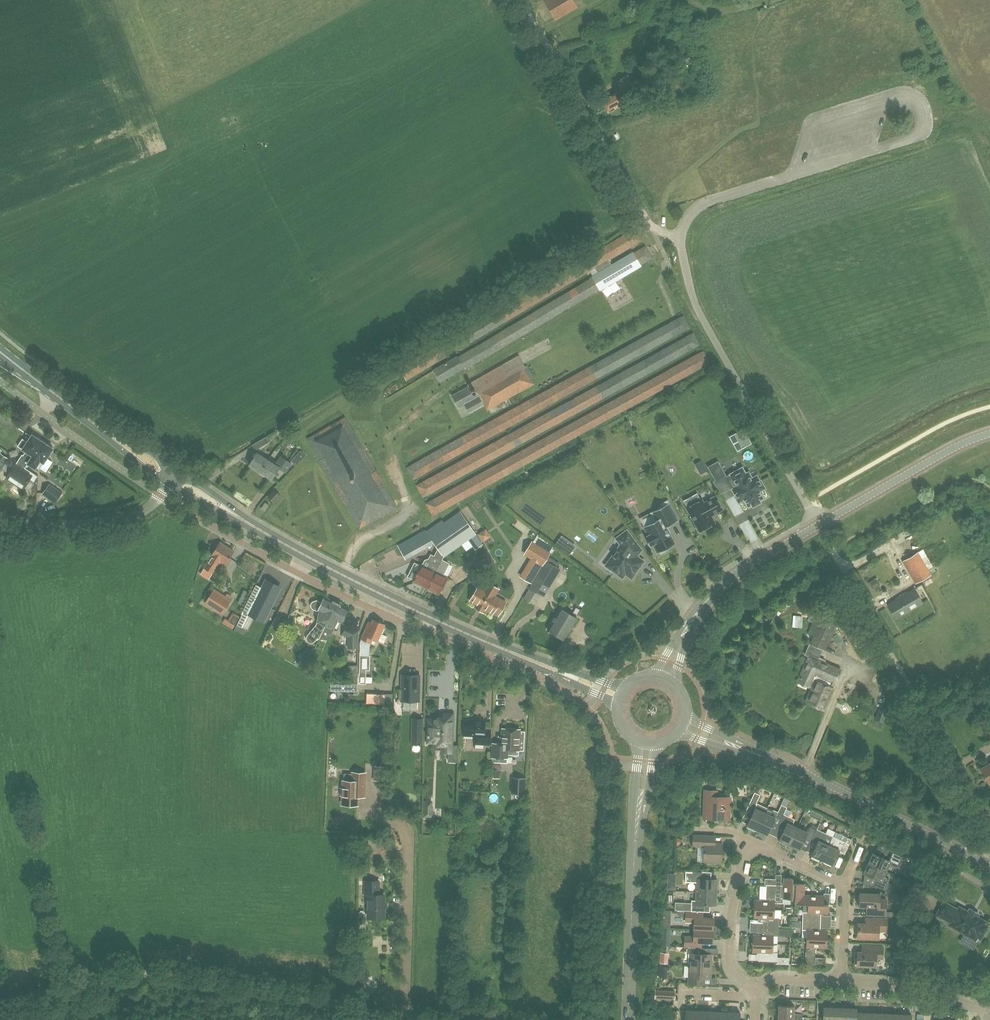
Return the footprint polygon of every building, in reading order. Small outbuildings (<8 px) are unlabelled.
[(577,7),(573,0),(544,0),(555,19),(577,7)] [(680,64),(691,59),(688,53),(677,57),(680,64)] [(609,111),(622,104),(620,101),(629,96),(635,93),(636,95),(645,89),(640,79),(632,83),(628,75),(617,81),(622,89),(616,92),(602,100),(609,111)] [(596,284),(600,290),(607,287),(642,265),(634,252),(611,264),(608,258),(624,248),(621,242),(584,264),(588,270),(593,266),(598,274),(592,278),(596,284)] [(487,411),(535,385),(518,355),(468,384),(470,390),(475,398),(480,396),(487,411)] [(452,395),(459,408),(465,404),(469,412),(483,404),(480,396),(475,398),(468,387),(452,395)] [(284,431),(285,432),(291,428),(288,423),(281,427),(282,427),(284,431)] [(360,528),(365,524),(363,520),(389,505),(360,455),(343,426),(316,441),(360,519),(356,521),(360,528)] [(729,434),(735,450),(750,444),(743,428),(729,434)] [(17,462),(25,467),(42,441),(40,439),(41,438),(35,434),(34,436),(32,434),(27,442),(23,439),(18,446),(25,451),(23,455),(22,454),(17,462)] [(252,445),(255,450),(269,441),(266,436),(252,445)] [(46,443),(42,441),(25,467),(27,464),(38,471),(53,448),(51,447),(52,445),(47,442),(46,443)] [(291,460),(296,465),(306,455),(301,450),(291,460)] [(268,460),(257,453),(249,464),(261,472),(268,460)] [(276,465),(268,460),(261,472),(271,479),(279,467),(286,472),(291,463),(281,457),(276,465)] [(25,467),(17,462),(6,478),(23,489),(32,475),(29,473),(31,472),(25,468),(25,467)] [(725,475),(718,462),(709,467),(716,480),(725,475)] [(753,506),(758,503),(760,502),(759,500),(762,498),(758,491),(764,488),(760,481),(759,481),(757,476),(752,479),(748,473),(745,474),(742,468),(726,477),(736,495),(735,496),(739,502),(744,499),(748,506),(752,504),(753,506)] [(62,493),(50,484),(42,494),(55,503),(62,493)] [(274,490),(268,496),(274,501),(280,495),(274,490)] [(687,508),(692,518),(690,520),(694,528),(697,526),(700,531),(715,523),(711,516),(722,509),(715,497),(704,503),(702,499),(687,508)] [(265,502),(261,508),(265,511),(269,505),(265,502)] [(665,549),(676,544),(675,543),(666,527),(678,521),(669,503),(652,512),(656,520),(652,522),(647,525),(645,526),(643,527),(647,536),(646,537),(645,536),(645,537),(650,547),(651,546),(650,546),(653,545),(657,553),(657,554),(659,552),(660,554),(666,551),(665,549)] [(476,534),(463,515),(460,511),(444,522),(442,519),(434,525),(426,531),(432,540),(435,543),(438,548),(435,554),(443,558),(444,556),(462,544),(468,539),(476,534)] [(485,530),(480,534),(484,540),(489,536),(485,530)] [(621,545),(605,566),(623,578),(625,574),(632,578),(644,561),(637,556),(642,550),(627,530),(616,539),(621,545)] [(476,534),(468,539),(475,550),(483,544),(476,534)] [(414,536),(398,545),(404,555),(420,546),(414,536)] [(562,536),(555,545),(569,555),(576,546),(562,536)] [(234,551),(220,542),(204,567),(213,573),(220,561),(225,564),(234,551)] [(542,564),(549,553),(532,542),(525,554),(542,564)] [(933,566),(923,549),(903,561),(916,583),(931,574),(930,573),(936,570),(933,566)] [(487,551),(476,557),(484,570),(495,563),(487,551)] [(427,588),(441,559),(442,560),(443,558),(435,554),(434,556),(431,554),(428,559),(427,562),(431,564),(428,568),(423,565),(421,564),(421,566),(415,563),(408,577),(413,580),(413,581),(427,588)] [(449,563),(442,560),(441,559),(427,588),(439,594),(447,577),(443,575),(449,563)] [(555,578),(560,569),(546,561),(541,569),(555,578)] [(527,570),(523,577),(531,582),(535,575),(527,570)] [(530,588),(539,594),(544,597),(547,591),(542,587),(546,580),(538,576),(530,588)] [(241,615),(237,625),(243,628),(249,616),(253,608),(267,614),(280,588),(266,581),(262,588),(257,598),(250,595),(241,615)] [(484,612),(485,610),(492,614),(493,611),(498,615),(505,602),(495,596),(499,589),(488,583),(484,590),(479,586),(470,601),(477,605),(475,607),(484,612)] [(204,604),(222,615),(232,600),(214,588),(204,604)] [(905,592),(898,597),(899,598),(888,605),(895,618),(922,602),(914,589),(906,594),(905,592)] [(322,602),(317,600),(314,601),(312,602),(311,603),(311,605),(312,607),(313,609),(318,611),(322,613),(317,625),(309,635),(308,636),(308,637),(308,638),(308,639),(308,640),(309,641),(310,642),(311,642),(312,642),(313,642),(314,641),(315,641),(317,637),(318,638),(337,602),(325,596),(322,602)] [(337,602),(318,638),(319,638),(321,635),(328,639),(332,632),(331,632),(332,629),(333,629),(337,620),(342,623),(349,608),(337,602)] [(814,635),(810,643),(824,649),(839,615),(819,606),(808,632),(814,635)] [(553,634),(555,634),(565,640),(577,619),(560,608),(547,629),(549,630),(549,632),(553,634)] [(240,616),(233,612),(228,619),(225,618),(222,623),(233,629),(240,616)] [(793,614),(792,626),(801,627),(802,615),(793,614)] [(281,628),(285,621),(276,616),(272,625),(281,629),(281,628)] [(359,677),(359,684),(365,684),(366,677),(366,670),(369,670),(370,656),(369,656),(370,642),(371,642),(373,638),(377,640),(383,628),(385,624),(373,619),(371,624),(368,623),(360,642),(359,677)] [(347,625),(342,634),(348,637),(348,648),(358,648),(358,630),(347,625)] [(302,654),(300,658),(297,665),(304,668),(313,650),(306,647),(302,654)] [(807,700),(824,707),(832,689),(829,688),(832,681),(835,682),(841,669),(810,656),(799,681),(812,687),(807,700)] [(347,675),(347,684),(357,684),(358,684),(358,675),(347,675)] [(398,699),(402,699),(402,701),(418,701),(419,675),(403,675),(402,689),(399,689),(398,699)] [(357,692),(357,684),(347,684),(340,684),(330,683),(330,691),(357,692)] [(875,719),(883,723),(888,709),(880,706),(875,719)] [(442,752),(449,752),(452,752),(452,745),(453,714),(444,713),(444,718),(438,718),(438,720),(428,719),(428,742),(438,743),(437,745),(442,745),(442,752)] [(464,721),(463,735),(475,735),(475,743),(490,744),(491,730),(485,730),(485,721),(483,721),(482,720),(475,720),(473,721),(464,721)] [(520,731),(520,729),(503,728),(502,737),(502,744),(499,743),(493,743),(493,757),(493,762),(507,762),(507,758),(508,758),(508,755),(519,755),(519,750),(519,742),(524,742),(525,731),(520,731)] [(981,769),(988,782),(989,781),(989,764),(981,769)] [(500,770),(491,770),(491,778),(500,778),(500,770)] [(365,796),(365,785),(365,773),(353,772),(352,781),(343,780),(343,788),(341,788),(340,795),(343,795),(342,804),(357,805),(358,796),(365,796)] [(513,777),(512,789),(525,790),(526,778),(513,777)] [(710,803),(709,818),(729,819),(730,804),(723,803),(723,796),(716,796),(716,790),(703,789),(703,803),(710,803)] [(757,829),(765,812),(767,808),(756,803),(760,795),(755,792),(748,806),(754,808),(746,825),(757,829)] [(432,800),(423,800),(423,819),(433,819),(432,800)] [(767,808),(765,812),(757,829),(767,834),(776,815),(782,818),(784,814),(787,807),(781,804),(778,810),(777,812),(773,810),(773,811),(767,808)] [(784,814),(782,818),(778,825),(784,827),(779,840),(789,845),(797,827),(792,825),(795,819),(784,814)] [(797,827),(789,845),(799,850),(805,837),(811,840),(811,839),(816,829),(810,826),(808,830),(803,828),(802,830),(797,827)] [(831,838),(826,836),(827,834),(816,829),(811,839),(817,841),(811,855),(813,856),(811,858),(818,861),(820,859),(821,860),(831,838)] [(721,863),(722,842),(716,841),(716,835),(707,834),(693,834),(692,846),(704,847),(703,862),(721,863)] [(844,854),(849,844),(839,839),(838,839),(837,840),(831,838),(821,860),(833,865),(839,851),(844,854)] [(873,852),(868,863),(886,871),(888,865),(895,868),(899,858),(909,863),(912,857),(890,847),(885,858),(873,852)] [(868,863),(863,873),(876,879),(873,885),(884,890),(893,892),(895,886),(887,882),(889,879),(883,876),(886,871),(868,863)] [(696,891),(716,891),(717,878),(711,878),(711,871),(693,870),(692,881),(696,882),(696,891)] [(775,885),(774,902),(783,903),(783,898),(792,898),(792,878),(783,878),(783,885),(775,885)] [(379,895),(379,881),(365,881),(365,895),(369,895),(369,917),(384,917),(384,895),(379,895)] [(906,896),(913,898),(916,885),(909,882),(906,896)] [(823,904),(823,895),(804,894),(804,884),(795,883),(794,903),(828,904),(823,904)] [(766,884),(765,900),(755,899),(754,908),(774,909),(774,902),(775,885),(766,884)] [(716,891),(696,891),(696,900),(691,899),(691,910),(699,910),(704,911),(709,911),(710,904),(716,904),(716,891)] [(866,915),(885,916),(886,899),(880,898),(880,893),(860,892),(859,907),(866,907),(866,915)] [(949,925),(965,934),(966,931),(980,939),(988,926),(984,924),(986,921),(978,917),(980,914),(969,907),(967,911),(959,907),(957,909),(943,901),(936,915),(950,922),(949,925)] [(828,904),(794,903),(808,904),(807,912),(803,911),(802,920),(820,921),(821,913),(827,913),(828,904)] [(774,909),(754,908),(754,917),(761,917),(760,926),(778,927),(778,925),(781,926),(781,918),(779,918),(773,918),(774,909)] [(694,922),(694,929),(712,929),(713,917),(703,917),(704,911),(699,910),(691,910),(686,910),(685,922),(694,922)] [(791,917),(791,927),(801,926),(800,921),(797,922),(797,916),(791,917)] [(886,931),(886,919),(865,918),(865,924),(858,924),(858,937),(878,938),(878,930),(886,931)] [(820,921),(802,920),(802,929),(807,930),(806,938),(827,939),(827,930),(820,929),(820,921)] [(778,927),(760,926),(760,934),(753,934),(753,942),(773,943),(773,935),(778,935),(778,932),(778,927)] [(712,941),(712,929),(694,929),(694,935),(685,935),(684,946),(693,947),(698,947),(702,947),(702,941),(712,941)] [(827,939),(806,938),(802,938),(801,941),(806,941),(805,964),(815,965),(815,947),(826,947),(827,939)] [(752,951),(759,951),(759,960),(777,961),(777,957),(777,952),(772,951),(773,943),(753,942),(752,951)] [(857,951),(857,953),(854,953),(854,960),(857,960),(856,965),(875,966),(876,958),(882,958),(883,946),(871,946),(870,952),(857,951)] [(690,952),(690,965),(710,965),(711,953),(708,953),(709,947),(698,947),(693,947),(693,953),(690,952)] [(659,952),(659,963),(667,963),(668,952),(659,952)] [(669,965),(657,964),(657,978),(667,978),(667,970),(669,970),(669,965)] [(710,977),(710,965),(690,965),(689,983),(707,983),(707,977),(710,977)] [(656,998),(668,999),(674,999),(674,991),(668,991),(656,990),(656,998)] [(778,1015),(802,1017),(802,1013),(794,1013),(794,1005),(778,1004),(778,1015)] [(823,1006),(823,1019),(834,1019),(834,1007),(823,1006)] [(834,1019),(845,1019),(845,1007),(834,1007),(834,1019)] [(845,1019),(856,1019),(856,1008),(845,1007),(845,1019)] [(856,1008),(856,1019),(867,1019),(867,1013),(856,1012),(857,1008),(856,1008)] [(696,1010),(685,1010),(685,1015),(684,1015),(684,1018),(679,1018),(679,1019),(696,1019),(696,1010)] [(696,1019),(707,1019),(707,1010),(696,1010),(696,1019)] [(707,1019),(718,1019),(718,1011),(707,1010),(707,1019)] [(718,1011),(718,1019),(729,1019),(729,1011),(718,1011)] [(729,1011),(729,1019),(740,1019),(740,1012),(729,1011)]
